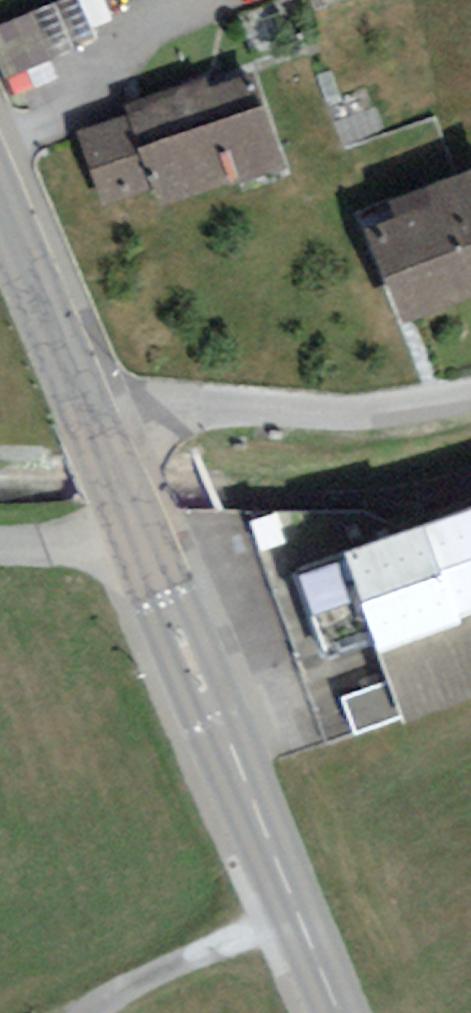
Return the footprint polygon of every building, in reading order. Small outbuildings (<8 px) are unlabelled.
[(0,24),(0,39),(13,79),(122,44),(107,0),(76,0),(0,24)] [(262,73),(98,119),(126,215),(289,169),(262,73)] [(371,231),(402,316),(470,291),(470,163),(387,193),(394,211),(386,214),(385,225),(371,231)] [(348,544),(396,679),(341,699),(354,733),(470,691),(470,499),(348,544)]
